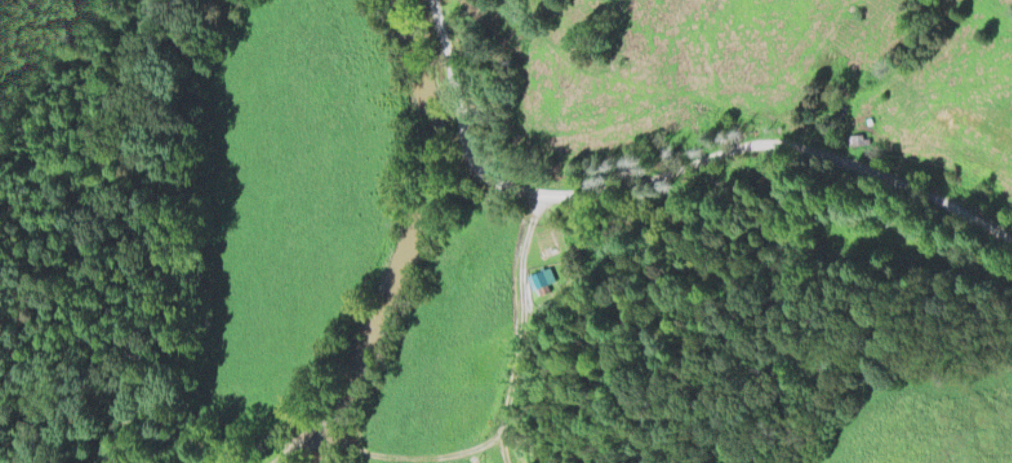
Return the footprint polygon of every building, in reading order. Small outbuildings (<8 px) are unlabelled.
[(553,292),(547,269),(535,273),(540,295),(553,292)]
